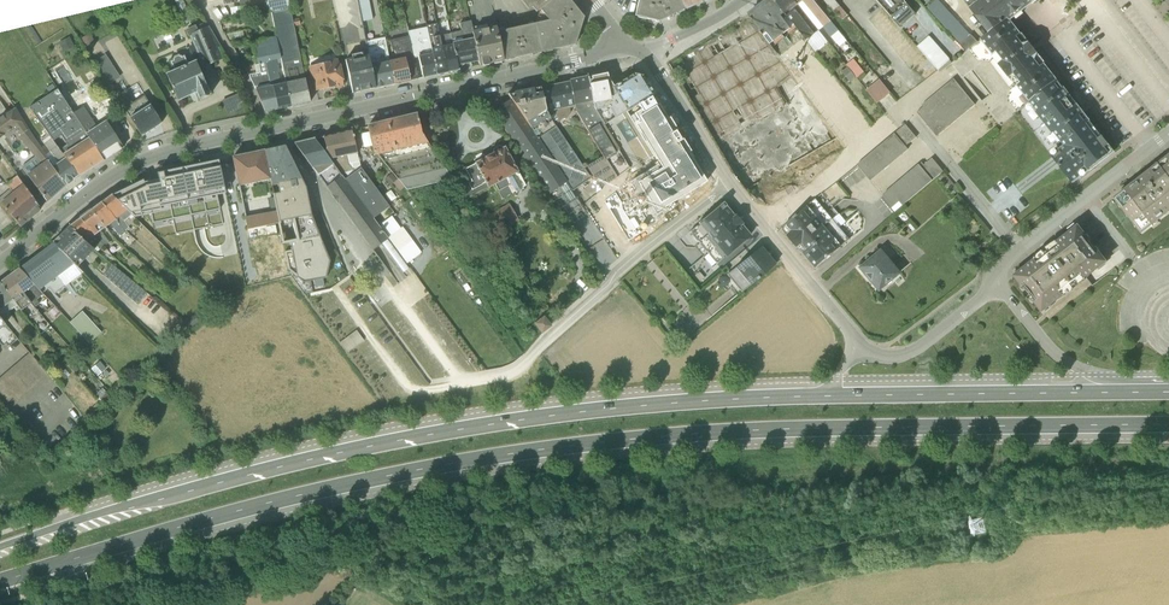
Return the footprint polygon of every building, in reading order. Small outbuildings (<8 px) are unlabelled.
[(174,1),(184,24),(191,21),(182,0),(175,0),(174,1)] [(290,10),(288,0),(238,0),(240,7),(229,9),(232,20),(242,18),(257,15),(270,12),(272,22),(275,37),(281,63),(285,83),(290,106),(309,102),(308,93),(305,79),(301,63),(290,10)] [(361,22),(372,19),(368,0),(357,0),(361,22)] [(550,0),(520,0),(528,9),(532,7),(535,12),(550,0)] [(583,17),(569,0),(550,0),(535,12),(534,24),(540,52),(574,45),(583,17)] [(635,16),(658,21),(684,9),(680,0),(639,0),(635,16)] [(684,9),(701,1),(700,0),(680,0),(684,9)] [(775,0),(768,0),(765,2),(766,4),(761,7),(783,35),(795,26),(775,0)] [(806,40),(819,31),(794,0),(775,0),(795,26),(806,40)] [(848,42),(815,2),(814,0),(794,0),(819,31),(822,28),(840,49),(848,42)] [(832,11),(833,10),(842,20),(847,15),(839,5),(835,0),(823,0),(832,11)] [(891,17),(906,4),(903,0),(876,0),(891,17)] [(977,42),(971,34),(970,35),(938,0),(934,0),(926,7),(960,44),(960,45),(966,51),(977,42)] [(969,9),(980,0),(962,0),(969,9)] [(969,9),(989,33),(1009,18),(1010,20),(1031,3),(1036,0),(980,0),(969,9)] [(755,9),(748,15),(770,45),(783,35),(761,7),(757,10),(755,9)] [(272,22),(270,12),(257,15),(259,25),(272,22)] [(299,18),(292,19),(294,27),(300,26),(299,18)] [(1017,86),(1028,101),(1056,80),(1054,76),(1044,64),(1045,62),(1010,20),(1009,18),(989,33),(980,40),(993,55),(992,56),(1016,87),(1017,86)] [(471,28),(469,22),(459,24),(461,32),(450,34),(457,65),(478,60),(471,28)] [(441,73),(447,72),(440,36),(437,24),(437,23),(426,26),(426,27),(429,42),(437,74),(441,73)] [(534,24),(497,32),(503,60),(540,52),(534,24)] [(486,25),(471,28),(478,60),(479,65),(503,60),(496,26),(487,28),(486,25)] [(198,68),(222,59),(217,47),(219,46),(207,27),(197,31),(195,26),(185,30),(188,37),(189,37),(199,59),(187,64),(183,56),(181,57),(180,56),(178,55),(173,57),(172,60),(172,61),(170,62),(174,70),(166,74),(178,101),(196,93),(199,100),(210,95),(198,68)] [(408,31),(409,37),(414,59),(419,58),(423,77),(437,74),(429,42),(426,27),(408,31)] [(242,31),(226,35),(229,40),(244,37),(242,31)] [(819,31),(806,40),(815,51),(827,42),(819,31)] [(450,34),(450,33),(440,36),(447,72),(458,70),(457,65),(450,34)] [(89,34),(80,38),(84,47),(94,42),(89,34)] [(951,62),(929,36),(917,46),(934,66),(939,72),(951,62)] [(69,37),(58,43),(62,52),(73,46),(69,37)] [(249,78),(264,112),(277,109),(272,86),(280,84),(278,73),(279,73),(277,63),(281,63),(275,37),(252,42),(256,63),(254,64),(256,76),(249,78)] [(391,84),(394,84),(389,61),(384,38),(384,37),(365,41),(368,55),(375,88),(391,84)] [(409,37),(390,41),(392,51),(394,50),(396,60),(389,61),(394,84),(418,78),(414,59),(409,37)] [(345,60),(352,93),(375,88),(368,55),(362,57),(361,53),(350,55),(351,59),(345,60)] [(105,55),(93,63),(108,86),(120,78),(105,55)] [(305,79),(308,93),(333,87),(333,88),(343,87),(342,81),(343,80),(340,64),(338,64),(337,59),(328,61),(328,62),(308,67),(310,78),(305,79)] [(864,72),(853,59),(846,65),(847,67),(855,77),(857,78),(864,72)] [(929,60),(923,65),(929,71),(934,66),(929,60)] [(847,67),(841,71),(850,81),(855,77),(847,67)] [(989,95),(972,72),(964,78),(981,101),(989,95)] [(630,168),(631,169),(654,156),(612,88),(613,87),(607,77),(606,76),(599,78),(598,75),(597,75),(587,77),(594,108),(630,168)] [(612,88),(626,111),(652,95),(641,76),(634,75),(612,88)] [(603,156),(616,177),(630,168),(594,108),(587,77),(569,81),(575,107),(576,113),(603,156)] [(890,93),(879,79),(866,90),(877,103),(890,93)] [(916,112),(936,136),(975,105),(953,79),(921,105),(923,107),(916,112)] [(1054,133),(1061,143),(1089,121),(1056,80),(1028,101),(1036,111),(1035,113),(1052,134),(1054,133)] [(566,82),(562,83),(562,84),(547,87),(547,86),(542,86),(542,88),(540,88),(545,111),(554,123),(559,122),(560,119),(566,118),(570,112),(569,108),(575,107),(569,83),(567,83),(566,82)] [(290,106),(285,83),(280,84),(272,86),(277,109),(290,106)] [(566,183),(571,191),(591,178),(554,123),(545,111),(540,88),(540,87),(514,93),(515,98),(510,99),(566,183)] [(59,150),(78,176),(103,160),(73,113),(57,89),(28,108),(48,134),(52,140),(61,136),(66,145),(59,150)] [(124,92),(116,98),(141,136),(161,123),(144,96),(132,103),(124,92)] [(240,93),(222,101),(228,117),(246,109),(240,93)] [(565,184),(566,183),(510,99),(494,110),(547,195),(558,188),(569,203),(575,199),(565,184)] [(103,160),(123,147),(106,120),(96,126),(83,106),(73,113),(103,160)] [(42,151),(15,108),(12,110),(0,118),(0,138),(14,127),(20,135),(18,137),(36,159),(32,162),(34,164),(24,171),(47,202),(66,186),(46,161),(48,160),(42,151)] [(441,163),(435,154),(427,142),(418,129),(416,114),(367,126),(369,132),(372,145),(374,155),(376,155),(381,160),(381,161),(406,190),(452,180),(452,179),(441,163)] [(1112,151),(1089,121),(1061,143),(1063,145),(1058,149),(1057,148),(1051,152),(1052,154),(1051,155),(1072,182),(1112,151)] [(916,137),(905,124),(857,164),(870,181),(908,150),(905,146),(916,137)] [(402,227),(400,228),(387,210),(390,207),(369,180),(370,179),(359,166),(357,153),(359,149),(358,143),(353,139),(351,130),(315,138),(406,263),(421,253),(402,227)] [(372,145),(369,132),(360,134),(363,147),(372,145)] [(48,134),(40,139),(49,152),(45,155),(48,159),(48,160),(46,161),(65,184),(66,184),(68,184),(72,181),(72,179),(77,175),(59,150),(52,140),(48,134)] [(315,138),(294,144),(371,250),(372,251),(387,238),(315,138)] [(263,151),(269,179),(276,211),(278,223),(284,253),(287,267),(288,272),(298,283),(326,278),(327,274),(329,260),(323,246),(311,216),(311,215),(305,187),(293,163),(291,159),(284,146),(263,151)] [(517,172),(518,172),(504,147),(504,146),(502,147),(498,146),(493,149),(492,153),(486,156),(480,154),(474,157),(473,163),(474,164),(465,169),(469,178),(465,180),(467,182),(457,187),(465,200),(494,185),(500,195),(508,195),(514,192),(515,193),(523,189),(522,187),(525,186),(517,172)] [(269,179),(263,151),(232,157),(242,207),(245,207),(245,205),(248,205),(247,200),(255,198),(251,183),(269,179)] [(599,187),(616,177),(603,156),(586,166),(599,187)] [(1159,164),(1168,177),(1168,156),(1159,164)] [(895,212),(943,171),(932,158),(923,165),(921,163),(919,165),(918,164),(883,194),(893,206),(891,208),(895,212)] [(138,220),(145,228),(226,197),(218,160),(157,173),(159,183),(145,186),(142,180),(111,196),(127,210),(138,220)] [(1168,212),(1168,177),(1159,164),(1115,198),(1141,233),(1168,212)] [(958,190),(944,173),(938,179),(952,195),(958,190)] [(0,197),(0,202),(19,227),(40,209),(16,176),(5,184),(9,190),(0,197)] [(111,196),(101,203),(123,231),(129,227),(128,226),(131,224),(133,225),(138,220),(127,210),(111,196)] [(798,248),(832,219),(815,199),(781,227),(783,230),(787,235),(798,248)] [(101,203),(90,211),(105,227),(110,223),(118,235),(123,231),(101,203)] [(491,238),(519,222),(508,203),(488,215),(486,211),(478,215),(491,238)] [(749,236),(723,204),(690,231),(708,253),(703,257),(711,266),(715,263),(716,264),(749,236)] [(90,211),(80,219),(93,236),(95,235),(103,246),(108,242),(100,231),(105,227),(90,211)] [(278,223),(276,211),(244,217),(247,229),(273,224),(278,223)] [(818,266),(849,239),(840,228),(846,222),(839,213),(832,219),(798,248),(814,266),(818,266)] [(80,219),(69,227),(95,252),(103,246),(95,235),(93,236),(80,219)] [(273,224),(247,229),(249,239),(263,236),(263,232),(274,230),(273,224)] [(93,250),(69,227),(52,243),(76,267),(82,261),(82,262),(93,250)] [(1085,278),(1105,263),(1078,227),(1057,243),(1085,278)] [(1106,232),(1099,237),(1111,255),(1119,249),(1106,232)] [(48,288),(53,294),(83,272),(76,267),(52,243),(19,269),(41,293),(48,288)] [(1077,287),(1086,279),(1085,278),(1057,243),(1046,251),(1036,260),(1064,296),(1074,290),(1071,287),(1073,285),(1074,284),(1077,287)] [(727,275),(741,292),(774,265),(760,247),(727,275)] [(400,283),(408,277),(387,249),(379,256),(400,283)] [(880,290),(899,273),(881,252),(862,268),(880,290)] [(1042,310),(1064,296),(1036,260),(1015,276),(1042,310)] [(102,275),(137,304),(146,293),(111,264),(102,275)] [(42,295),(19,269),(9,276),(30,303),(34,308),(39,304),(36,299),(42,295)] [(9,276),(0,283),(0,285),(21,311),(30,303),(9,276)] [(0,317),(16,304),(0,285),(0,316),(0,317)] [(559,304),(543,317),(549,324),(565,311),(559,304)] [(81,311),(69,323),(89,344),(101,332),(81,311)] [(194,315),(184,322),(188,328),(199,322),(194,315)] [(2,346),(5,344),(8,347),(18,338),(0,317),(0,345),(2,346)] [(542,317),(534,323),(541,332),(549,326),(542,317)] [(364,341),(356,330),(340,342),(348,352),(364,341)] [(0,377),(0,393),(8,402),(14,396),(18,401),(47,376),(29,352),(0,377)] [(98,361),(90,369),(96,376),(105,368),(98,361)]
